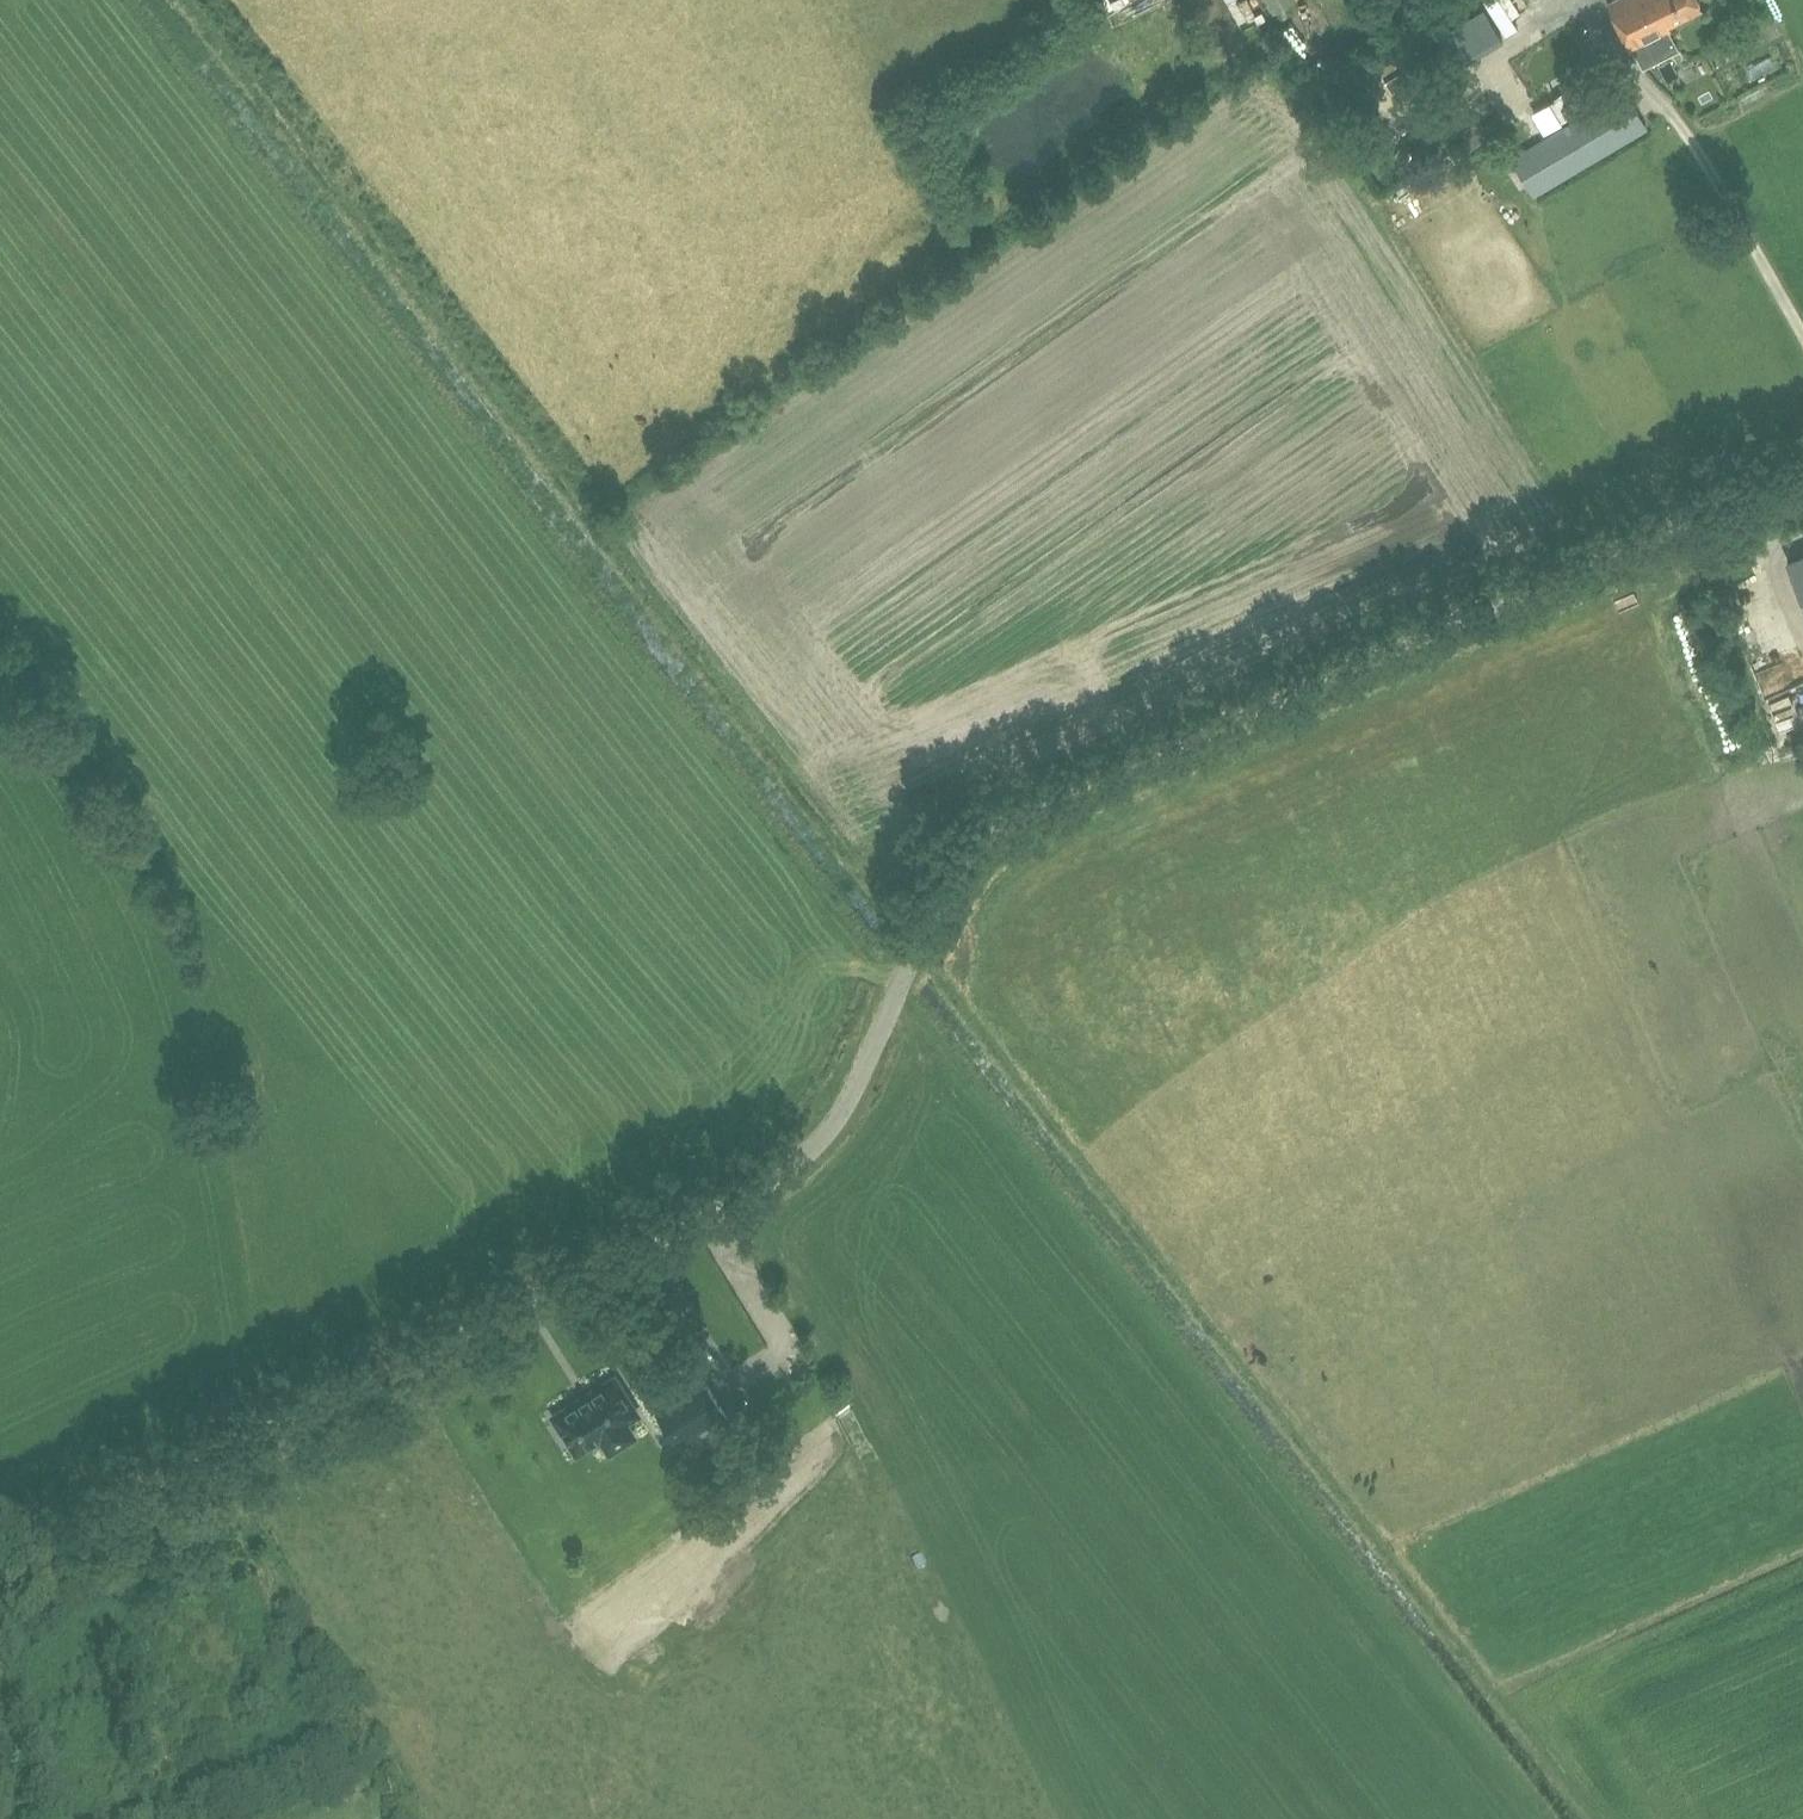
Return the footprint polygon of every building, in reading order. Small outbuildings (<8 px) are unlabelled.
[(1122,10),(1129,22),(1168,0),(1141,0),(1122,10)] [(1519,0),(1496,0),(1517,38),(1535,29),(1519,0)] [(1543,60),(1593,38),(1577,0),(1555,0),(1557,5),(1525,18),(1543,60)] [(1699,0),(1613,0),(1607,3),(1630,48),(1671,28),(1668,23),(1702,6),(1699,0)] [(1553,85),(1605,63),(1595,40),(1543,63),(1553,85)] [(1534,195),(1647,129),(1625,92),(1513,158),(1534,195)] [(1475,125),(1494,110),(1481,93),(1461,108),(1475,125)] [(1779,697),(1780,728),(1794,728),(1793,696),(1779,697)] [(554,1416),(577,1452),(601,1437),(626,1422),(638,1414),(615,1378),(590,1394),(589,1393),(588,1394),(589,1396),(582,1401),(581,1399),(579,1400),(554,1416)]
